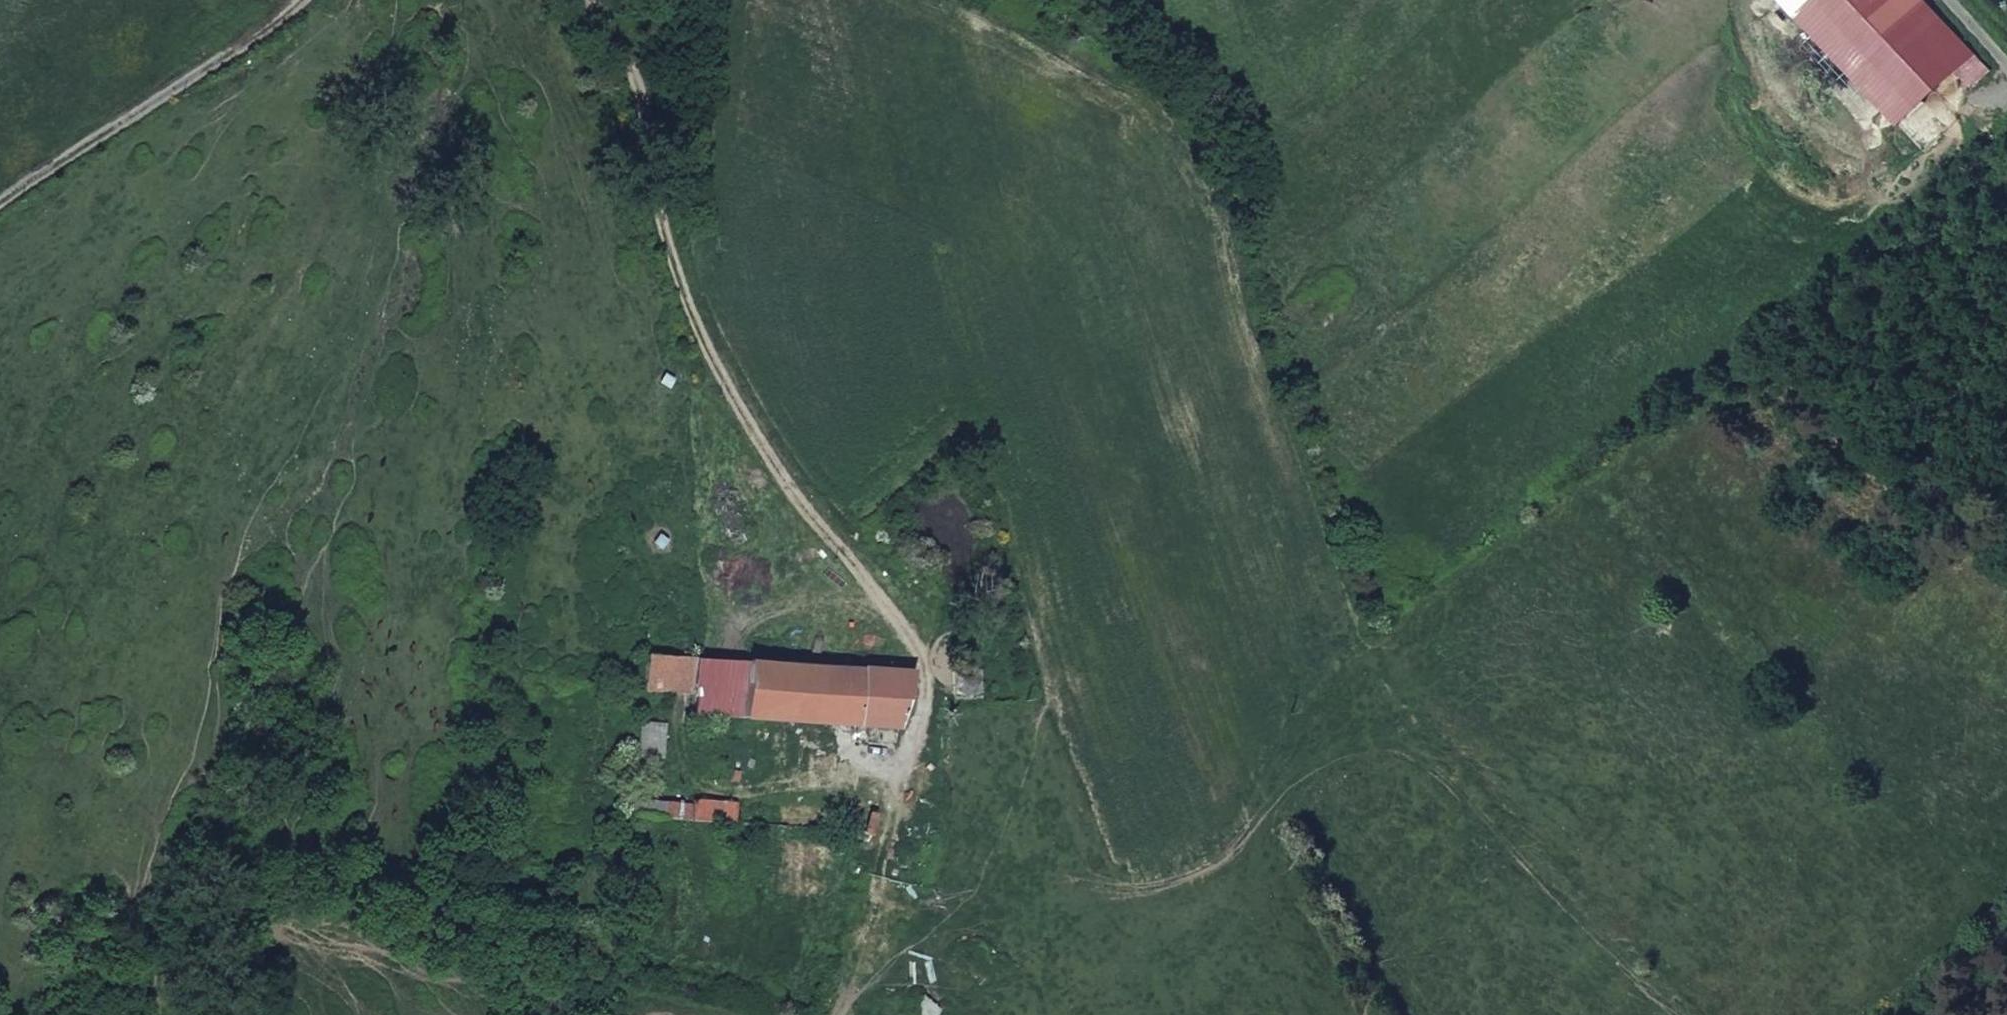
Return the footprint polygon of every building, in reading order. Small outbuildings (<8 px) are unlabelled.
[(1795,25),(1820,3),(1817,0),(1785,0),(1778,6),(1795,25)] [(1976,61),(1918,0),(1822,0),(1820,3),(1795,25),(1897,134),(1976,61)] [(913,695),(645,667),(641,704),(732,714),(735,703),(750,706),(747,732),(899,747),(913,695)] [(745,790),(736,789),(735,797),(743,798),(745,790)] [(631,808),(629,830),(730,841),(733,816),(689,810),(687,814),(631,808)]
